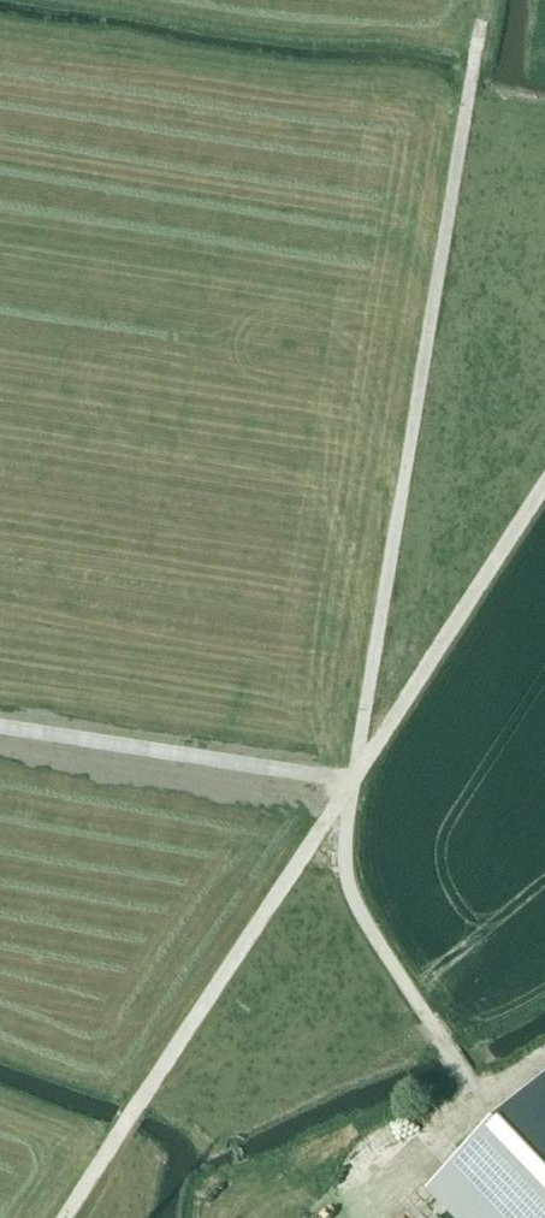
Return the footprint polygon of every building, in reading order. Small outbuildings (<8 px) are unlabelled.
[(521,1104),(464,1158),(519,1217),(544,1217),(544,1130),(521,1104)] [(444,1149),(440,1145),(434,1143),(429,1141),(423,1141),(417,1141),(411,1143),(406,1146),(402,1150),(398,1154),(395,1160),(394,1165),(393,1171),(394,1177),(396,1183),(399,1188),(403,1193),(407,1196),(413,1199),(418,1200),(424,1201),(430,1200),(436,1198),(441,1195),(445,1192),(449,1187),(452,1182),(453,1176),(454,1170),(453,1164),(451,1158),(448,1153),(444,1149)]
